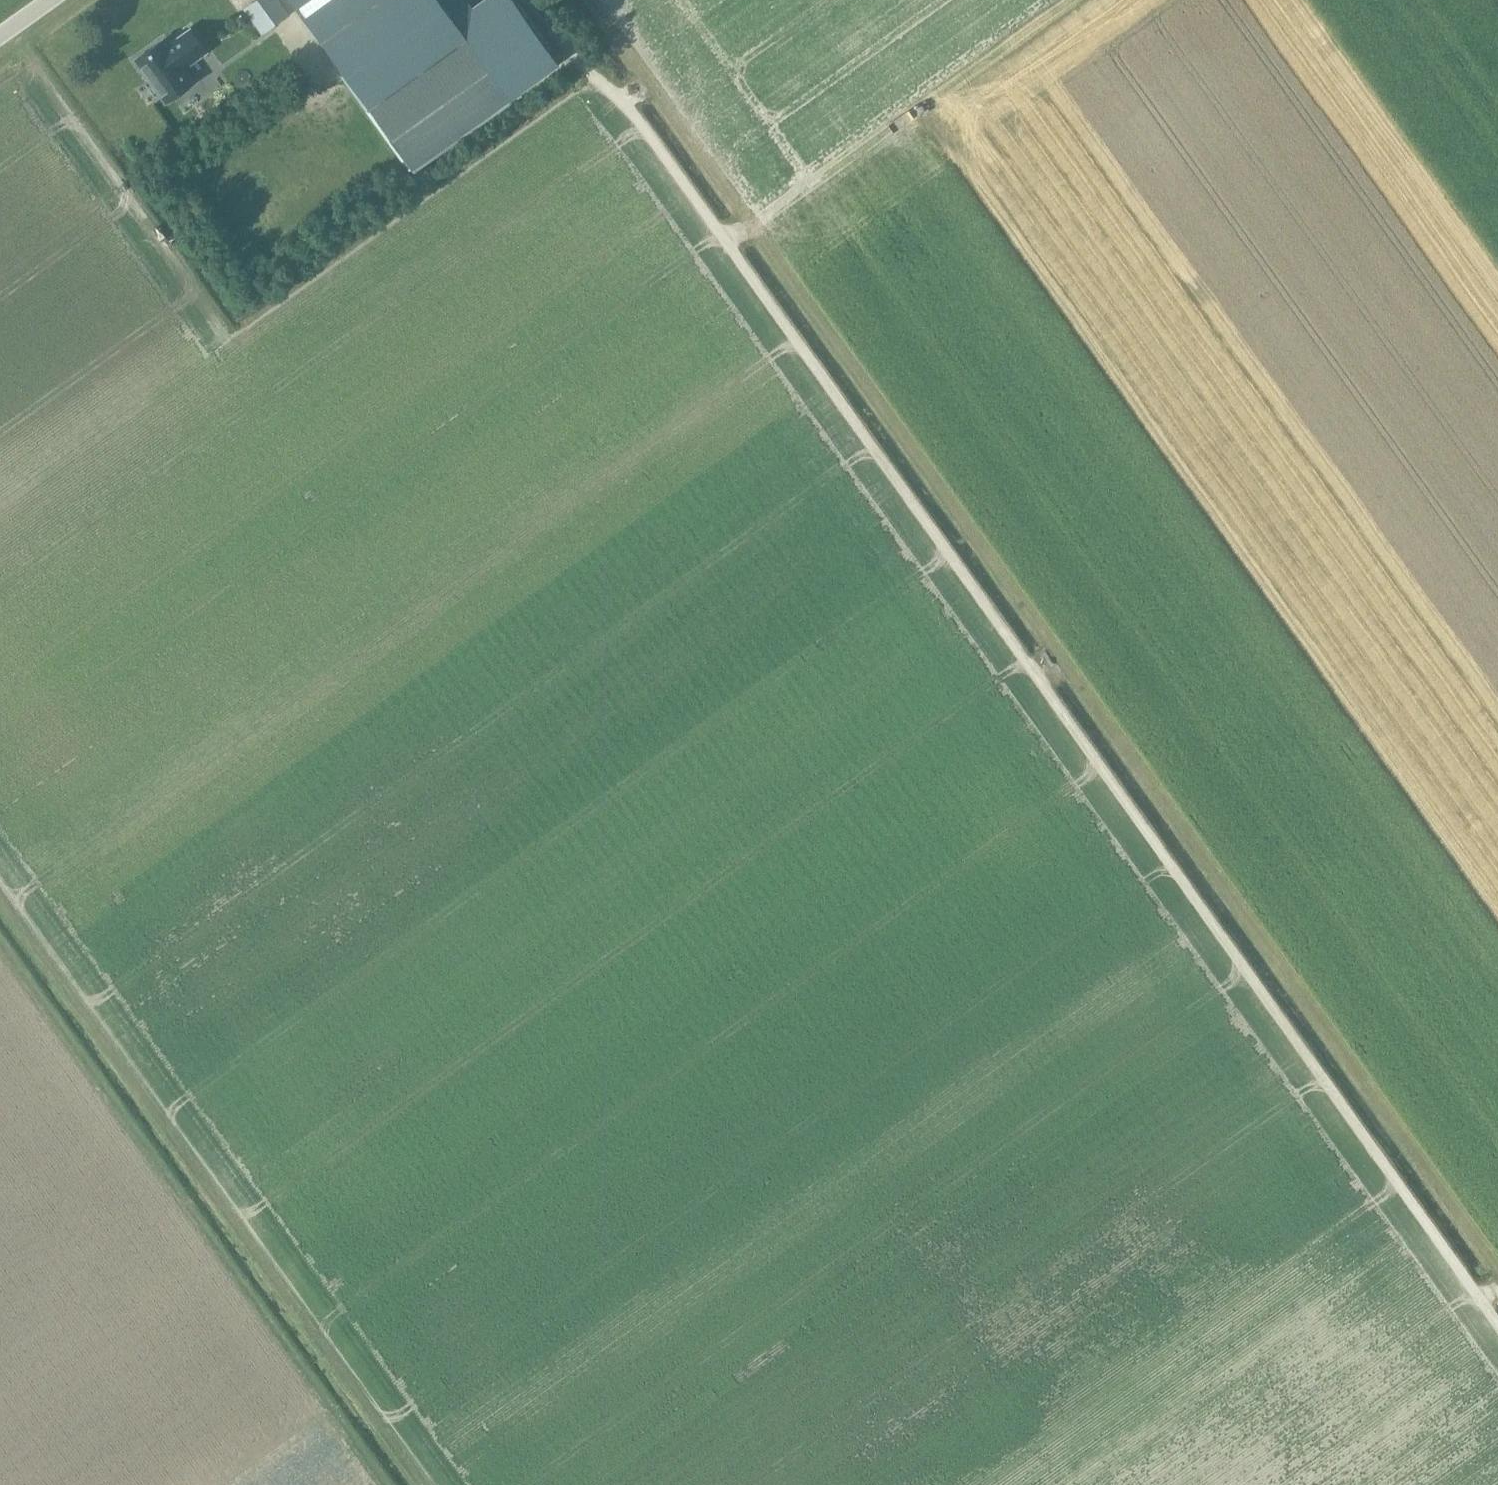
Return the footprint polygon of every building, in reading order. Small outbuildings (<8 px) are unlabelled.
[(288,15),(277,0),(257,0),(244,9),(262,34),(288,15)] [(467,38),(440,0),(291,0),(369,108),(467,38)] [(193,83),(183,69),(207,52),(190,29),(167,46),(163,40),(135,61),(165,103),(193,83)] [(412,167),(509,98),(467,38),(369,108),(412,167)]
